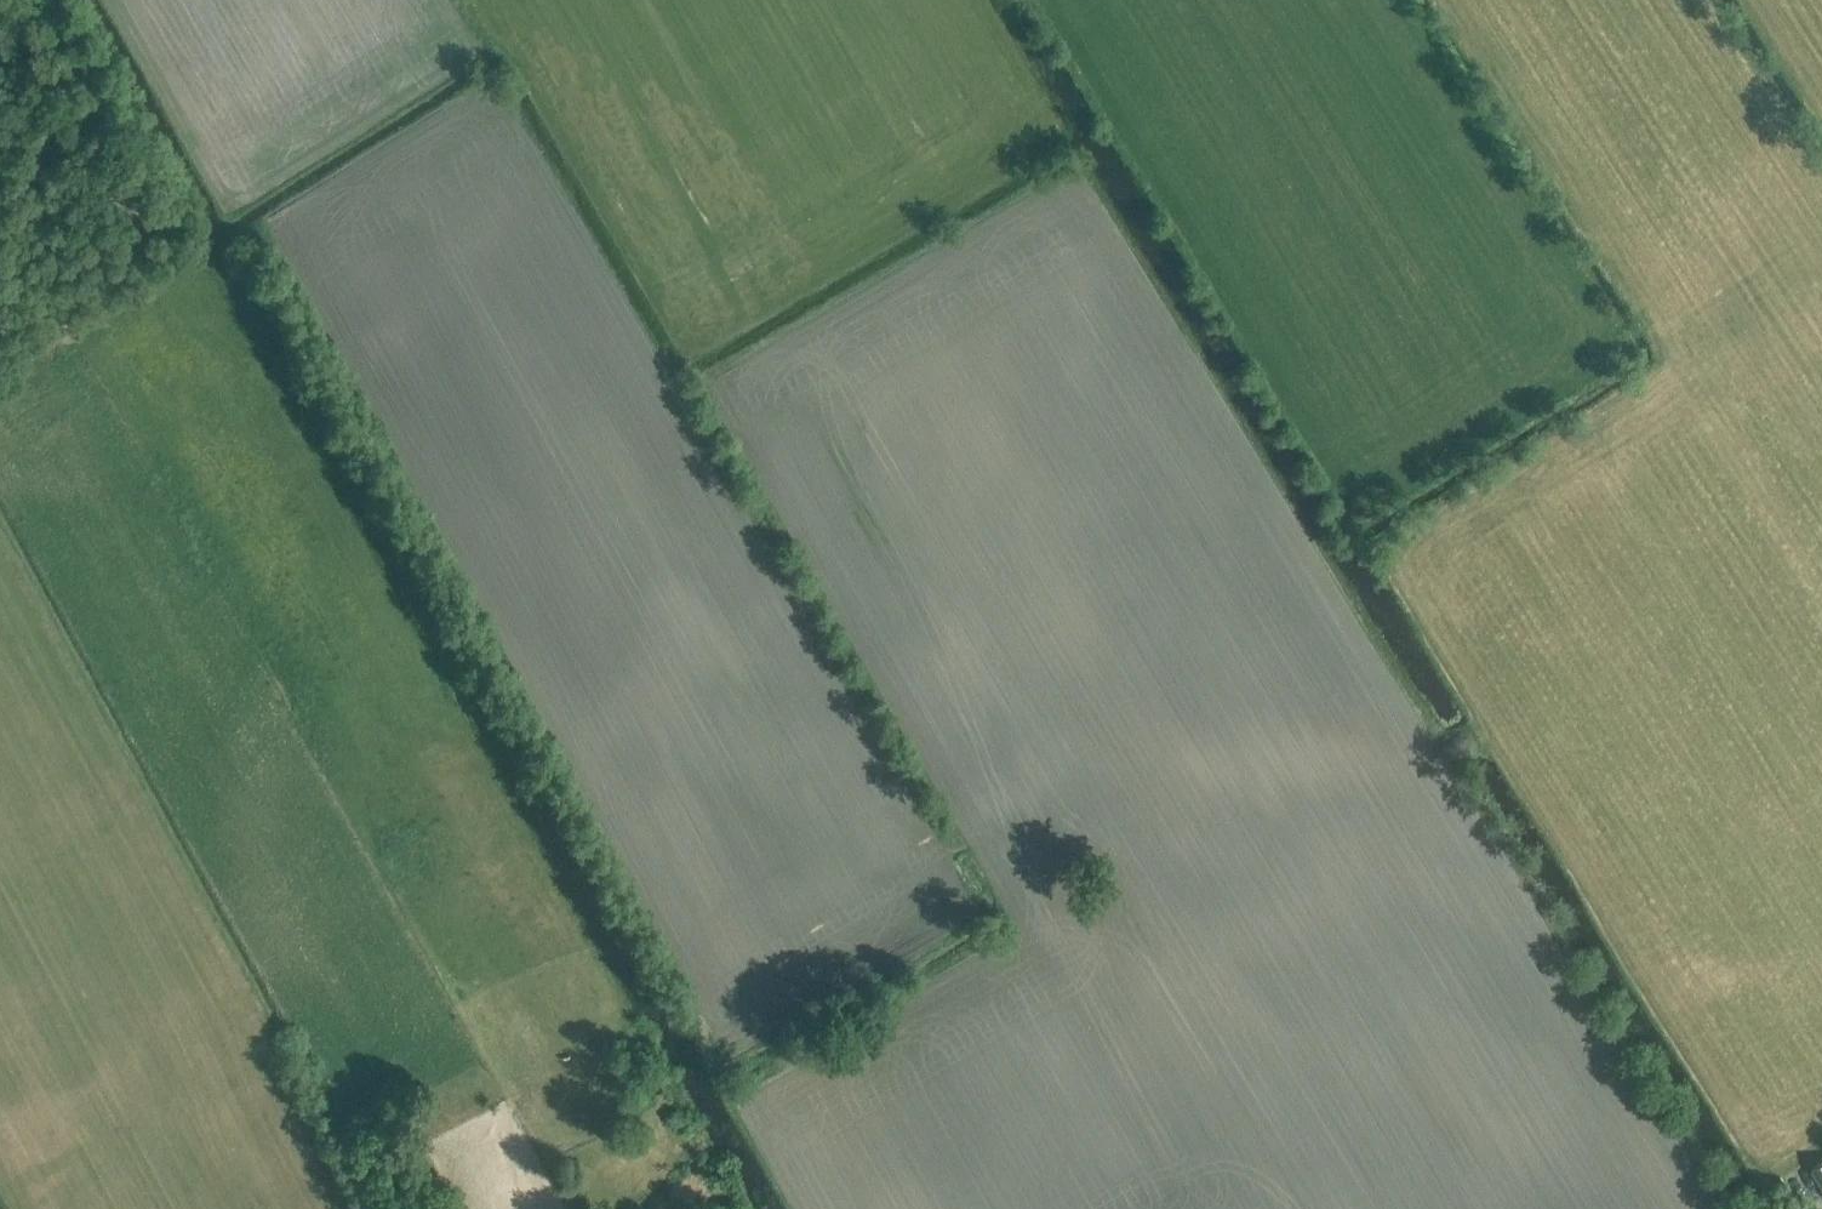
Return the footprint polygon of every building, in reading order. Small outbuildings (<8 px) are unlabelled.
[(1812,1169),(1821,1186),(1821,1163),(1812,1169)]
